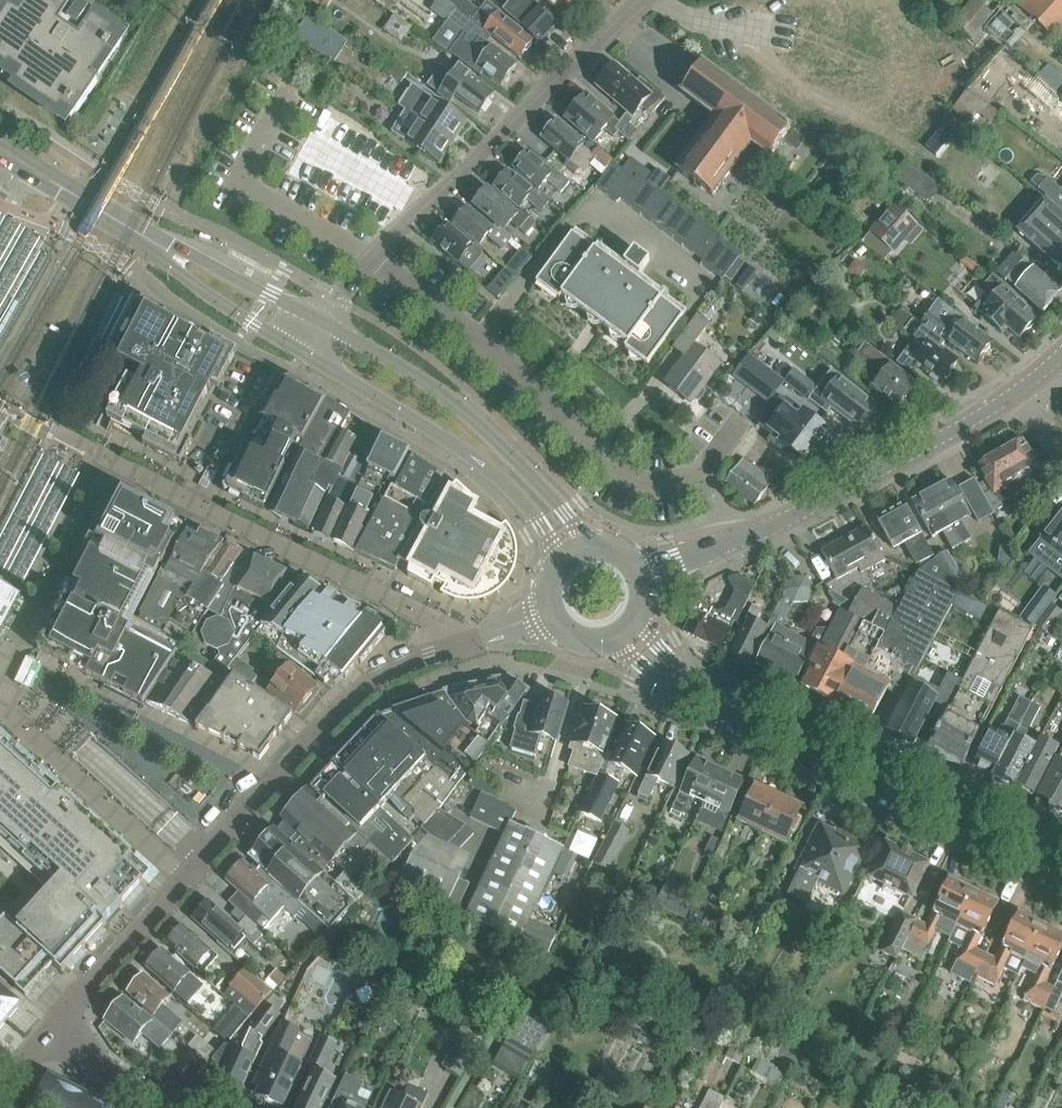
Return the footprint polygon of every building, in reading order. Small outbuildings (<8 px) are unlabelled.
[(57,118),(60,114),(71,122),(97,83),(98,84),(99,82),(95,79),(122,40),(114,35),(116,31),(93,16),(78,38),(73,34),(89,12),(78,5),(70,18),(63,28),(59,25),(74,2),(70,0),(0,0),(0,79),(57,118)] [(325,12),(333,0),(308,0),(325,12)] [(502,86),(518,65),(517,65),(486,42),(490,36),(473,23),(456,10),(445,1),(444,0),(438,0),(431,9),(464,33),(449,54),(480,76),(483,72),(502,86)] [(473,23),(490,36),(519,59),(532,42),(500,17),(503,13),(488,1),(480,12),(464,0),(446,0),(445,1),(473,23)] [(538,44),(558,22),(533,0),(512,0),(504,9),(523,27),(521,29),(538,44)] [(578,0),(545,0),(564,17),(578,0)] [(994,18),(974,0),(952,26),(972,43),(994,18)] [(1017,6),(1052,36),(1061,24),(1061,0),(1022,0),(1017,6)] [(1013,23),(1003,14),(988,31),(998,40),(1013,23)] [(292,39),(331,64),(345,42),(305,18),(298,26),(294,34),(292,39)] [(310,56),(299,66),(311,79),(322,68),(310,56)] [(406,77),(389,65),(383,74),(400,86),(406,77)] [(717,122),(678,174),(710,198),(749,146),(768,160),(782,140),(795,150),(803,140),(703,65),(680,95),(717,122)] [(463,71),(463,72),(457,67),(453,74),(442,67),(427,87),(439,95),(439,96),(445,100),(450,104),(455,95),(480,114),(495,94),(463,71)] [(639,88),(615,67),(598,88),(634,119),(642,109),(652,118),(666,102),(643,82),(639,88)] [(1049,107),(1059,96),(1036,75),(1025,86),(1049,107)] [(398,107),(405,111),(453,142),(467,121),(412,85),(398,107)] [(345,106),(352,96),(342,90),(336,100),(345,106)] [(990,124),(998,114),(966,90),(950,111),(968,124),(975,113),(990,124)] [(616,131),(621,125),(619,123),(586,95),(565,120),(595,145),(605,133),(613,140),(619,134),(616,131)] [(439,164),(453,142),(405,111),(391,133),(439,164)] [(621,125),(616,131),(619,134),(628,142),(641,127),(625,115),(619,123),(621,125)] [(590,155),(581,147),(583,145),(556,121),(540,139),(567,163),(582,175),(593,161),(604,170),(611,161),(595,149),(590,155)] [(941,128),(924,147),(935,157),(952,137),(941,128)] [(553,172),(550,175),(527,154),(513,169),(538,191),(545,183),(559,195),(568,184),(553,172)] [(892,179),(928,205),(940,189),(905,162),(892,179)] [(613,166),(595,189),(606,197),(623,174),(613,166)] [(658,169),(648,182),(662,192),(672,179),(658,169)] [(508,173),(494,188),(509,202),(518,209),(525,202),(539,214),(549,201),(535,190),(532,194),(508,173)] [(623,174),(606,197),(617,205),(620,202),(634,182),(623,174)] [(1059,189),(1047,179),(1037,176),(1030,183),(1061,212),(1061,186),(1059,189)] [(637,178),(634,182),(620,202),(629,209),(647,186),(637,178)] [(657,193),(647,186),(629,209),(640,217),(657,193)] [(509,202),(506,206),(487,190),(473,206),(495,225),(497,228),(504,220),(517,231),(518,230),(527,218),(518,209),(509,202)] [(640,217),(651,224),(668,201),(657,193),(640,217)] [(651,224),(661,232),(678,209),(668,201),(651,224)] [(1061,271),(1061,217),(1044,201),(1017,231),(1061,271)] [(866,232),(892,254),(917,226),(892,204),(866,232)] [(495,225),(490,230),(467,209),(453,225),(478,247),(486,238),(501,250),(511,239),(497,228),(495,225)] [(565,215),(558,209),(552,215),(559,221),(565,215)] [(661,232),(671,240),(688,216),(678,209),(661,232)] [(0,222),(0,262),(21,225),(4,215),(0,222)] [(671,240),(682,248),(699,225),(688,216),(671,240)] [(518,230),(524,235),(534,224),(528,218),(518,230)] [(682,248),(692,255),(710,232),(699,225),(682,248)] [(0,268),(0,308),(41,236),(23,226),(0,268)] [(447,226),(432,243),(444,254),(456,265),(466,274),(481,257),(471,248),(447,226)] [(692,255),(703,263),(718,245),(721,240),(710,232),(692,255)] [(884,260),(891,253),(885,248),(870,235),(862,244),(878,256),(884,260)] [(683,320),(635,284),(649,265),(634,253),(620,273),(572,237),(535,286),(558,303),(560,300),(625,348),(623,351),(647,369),(683,320)] [(517,252),(521,248),(511,239),(507,244),(517,252)] [(718,245),(703,263),(700,267),(711,275),(728,252),(718,245)] [(521,248),(513,258),(524,267),(532,257),(521,248)] [(39,251),(0,320),(0,341),(48,257),(39,251)] [(739,260),(728,252),(711,275),(722,283),(739,260)] [(1033,269),(1032,270),(1020,259),(1014,254),(997,273),(1003,278),(1041,313),(1060,293),(1033,269)] [(853,261),(845,271),(856,279),(864,269),(853,261)] [(509,284),(515,277),(504,268),(498,275),(509,284)] [(991,293),(976,310),(1003,334),(1008,329),(1019,339),(1036,319),(1009,296),(1012,294),(995,279),(986,288),(991,293)] [(65,412),(123,297),(114,293),(56,408),(65,412)] [(140,297),(131,293),(71,415),(80,419),(140,297)] [(121,376),(101,416),(112,421),(145,439),(142,444),(180,464),(192,441),(185,438),(203,404),(201,403),(206,394),(208,395),(212,387),(218,390),(237,353),(212,339),(208,345),(198,339),(202,333),(142,298),(117,348),(123,351),(118,362),(136,371),(131,381),(121,376)] [(948,342),(976,364),(991,343),(938,302),(919,327),(938,341),(941,337),(948,342)] [(851,309),(842,319),(853,327),(861,317),(851,309)] [(890,322),(902,332),(911,320),(898,311),(890,322)] [(672,351),(683,359),(663,386),(690,406),(692,403),(695,403),(699,403),(702,401),(703,397),(703,394),(701,390),(718,368),(693,349),(708,329),(696,320),(672,351)] [(911,342),(922,351),(913,362),(942,383),(958,362),(940,348),(943,345),(919,327),(911,320),(902,332),(901,332),(912,341),(911,342)] [(871,369),(882,377),(873,388),(898,408),(916,386),(890,366),(864,345),(855,357),(871,369)] [(782,386),(765,373),(744,357),(734,371),(755,386),(750,392),(767,406),(782,386)] [(783,385),(808,403),(817,391),(792,372),(783,385)] [(839,377),(828,391),(821,401),(859,431),(876,409),(848,387),(850,385),(839,377)] [(234,470),(226,486),(229,494),(241,499),(241,500),(264,511),(274,490),(276,491),(326,401),(311,392),(312,392),(290,380),(282,382),(261,420),(266,422),(259,437),(255,435),(248,449),(245,447),(233,470),(234,470)] [(767,441),(799,465),(800,464),(820,453),(816,446),(828,430),(781,395),(757,426),(771,436),(767,441)] [(288,470),(268,513),(293,525),(308,532),(328,487),(334,489),(342,472),(341,472),(356,443),(339,434),(350,415),(327,400),(288,470)] [(334,489),(312,534),(335,544),(367,474),(371,464),(368,463),(379,440),(380,435),(379,434),(365,427),(356,443),(341,472),(342,472),(334,489)] [(750,429),(739,443),(751,451),(750,450),(760,437),(760,438),(761,437),(759,436),(756,439),(748,433),(750,430),(750,429)] [(367,474),(335,544),(353,553),(353,552),(359,555),(377,517),(410,455),(380,440),(382,436),(380,435),(379,440),(368,463),(371,464),(367,474)] [(2,438),(0,442),(0,451),(3,452),(8,441),(2,438)] [(1023,441),(1001,454),(1017,482),(1040,470),(1023,441)] [(0,535),(0,570),(3,571),(59,463),(42,454),(0,535)] [(1017,483),(1017,482),(1001,454),(978,467),(992,492),(985,496),(995,514),(1004,508),(1002,504),(1022,492),(1017,483)] [(377,517),(359,555),(397,573),(402,563),(444,476),(410,455),(377,517)] [(743,460),(725,486),(755,507),(773,481),(743,460)] [(79,474),(62,465),(6,573),(23,582),(79,474)] [(444,476),(402,563),(410,568),(408,577),(432,590),(436,582),(445,587),(448,589),(451,591),(455,592),(458,593),(462,594),(465,595),(469,595),(473,595),(476,594),(480,594),(484,592),(487,591),(490,589),(493,587),(496,585),(499,582),(501,579),(503,576),(505,573),(506,569),(507,566),(508,562),(509,559),(509,555),(508,551),(508,548),(507,544),(506,541),(504,537),(502,534),(499,530),(497,527),(494,525),(492,523),(474,513),(478,505),(457,486),(451,494),(442,490),(446,477),(444,476)] [(979,524),(994,515),(974,480),(959,489),(979,524)] [(951,481),(932,492),(962,545),(970,540),(960,523),(971,517),(951,481)] [(120,492),(38,652),(50,658),(143,707),(146,703),(164,676),(190,637),(191,635),(172,622),(166,633),(164,632),(163,633),(130,617),(175,530),(169,527),(172,520),(149,507),(120,492)] [(962,545),(932,492),(913,503),(933,539),(944,533),(953,550),(962,545)] [(906,507),(879,522),(890,541),(895,550),(903,546),(914,567),(918,565),(921,570),(917,573),(953,591),(917,527),(906,507)] [(1029,554),(1061,580),(1061,511),(1029,554)] [(169,556),(139,614),(166,628),(164,632),(166,633),(172,622),(171,622),(175,616),(192,590),(222,545),(190,528),(174,559),(169,556)] [(885,562),(868,528),(821,552),(837,581),(859,570),(861,574),(885,562)] [(175,616),(171,622),(172,622),(191,635),(208,612),(220,618),(218,622),(207,626),(202,635),(206,646),(216,651),(218,656),(208,676),(218,681),(226,671),(228,668),(236,658),(255,634),(255,635),(283,601),(278,598),(288,576),(280,571),(250,557),(241,576),(231,571),(242,555),(222,545),(192,590),(175,616)] [(764,566),(778,575),(785,564),(772,555),(764,566)] [(949,555),(937,562),(953,591),(965,584),(949,555)] [(810,663),(811,663),(814,665),(803,688),(871,723),(889,688),(904,696),(958,593),(917,573),(899,610),(885,602),(878,614),(856,602),(848,617),(839,612),(830,631),(820,650),(817,648),(810,663)] [(726,610),(716,614),(698,605),(684,633),(704,643),(705,641),(720,648),(722,649),(735,623),(741,616),(750,598),(755,586),(736,576),(728,580),(732,594),(726,610)] [(757,665),(795,684),(814,646),(817,648),(820,650),(830,631),(817,629),(810,643),(780,628),(793,603),(807,603),(814,590),(807,579),(791,581),(768,627),(764,635),(771,638),(757,665)] [(299,581),(255,635),(314,678),(315,677),(368,613),(299,581)] [(21,599),(0,588),(0,639),(21,599)] [(862,590),(856,602),(878,614),(885,602),(862,590)] [(952,605),(981,621),(987,608),(958,593),(952,605)] [(764,635),(768,627),(756,621),(762,610),(753,605),(729,652),(750,663),(764,635)] [(1052,606),(1037,626),(1047,634),(1061,614),(1061,613),(1052,606)] [(1029,608),(1021,619),(1034,629),(1042,618),(1029,608)] [(368,613),(315,677),(324,685),(335,672),(345,679),(358,663),(360,665),(393,625),(368,613)] [(998,613),(951,706),(930,748),(930,749),(929,749),(928,751),(963,768),(964,766),(963,766),(964,765),(986,723),(1032,629),(998,613)] [(279,655),(263,673),(275,683),(269,691),(294,713),(317,687),(279,655)] [(236,658),(228,668),(251,684),(259,674),(236,658)] [(164,676),(146,703),(189,724),(190,723),(220,682),(218,681),(175,659),(164,676)] [(220,682),(190,723),(197,727),(196,730),(224,743),(226,740),(240,746),(238,750),(260,760),(262,757),(277,736),(278,737),(280,735),(277,733),(281,728),(284,730),(293,717),(270,701),(226,671),(218,681),(220,682)] [(900,705),(886,732),(888,733),(886,737),(899,743),(901,739),(912,746),(932,707),(944,713),(961,681),(947,674),(939,691),(914,678),(904,698),(900,705)] [(502,729),(500,727),(525,692),(507,678),(500,679),(470,687),(445,693),(470,729),(476,738),(487,747),(502,729)] [(431,698),(468,731),(470,729),(466,723),(445,693),(431,698)] [(525,701),(517,727),(510,750),(522,753),(524,749),(534,753),(538,740),(542,742),(543,736),(557,741),(568,705),(544,697),(542,705),(525,701)] [(468,731),(431,698),(394,711),(395,714),(431,743),(432,741),(456,760),(455,761),(468,774),(488,748),(468,731)] [(994,774),(1018,728),(1030,704),(1017,698),(998,737),(991,734),(975,764),(994,774)] [(1022,745),(1027,735),(1040,709),(1030,704),(1018,728),(994,774),(995,774),(993,778),(1014,789),(1015,787),(1034,751),(1022,745)] [(598,774),(602,765),(606,753),(604,752),(615,718),(585,709),(572,748),(576,749),(571,765),(598,774)] [(461,782),(468,774),(455,761),(456,760),(432,741),(431,743),(395,714),(394,711),(379,716),(459,784),(461,782)] [(379,716),(359,737),(440,808),(442,805),(459,784),(379,716)] [(620,744),(605,777),(600,774),(581,813),(602,823),(611,804),(610,803),(625,771),(637,776),(655,739),(625,725),(617,742),(620,744)] [(424,826),(421,829),(446,848),(466,828),(437,812),(440,808),(359,737),(333,765),(379,808),(392,794),(397,799),(393,802),(399,808),(398,810),(404,815),(408,811),(424,826)] [(35,899),(0,936),(0,974),(24,996),(32,987),(45,973),(44,972),(52,964),(56,968),(61,973),(101,929),(143,883),(142,882),(149,875),(0,741),(0,868),(35,899)] [(1035,751),(1034,751),(1015,787),(1034,797),(1058,750),(1040,741),(1035,751)] [(663,743),(637,798),(646,802),(652,790),(657,780),(672,787),(688,755),(685,754),(683,750),(677,747),(673,748),(663,743)] [(1040,796),(1054,803),(1051,809),(1061,815),(1061,749),(1056,761),(1058,762),(1040,796)] [(685,784),(672,813),(680,817),(689,796),(705,803),(720,771),(697,759),(695,763),(687,759),(677,780),(685,784)] [(328,768),(321,776),(314,784),(339,807),(336,810),(384,853),(381,855),(392,865),(414,842),(356,789),(354,791),(328,768)] [(705,803),(697,820),(711,826),(719,810),(729,814),(744,782),(720,771),(705,803)] [(471,775),(467,785),(490,795),(494,786),(471,775)] [(745,811),(740,822),(762,832),(778,798),(776,798),(774,794),(766,790),(763,791),(756,788),(750,799),(747,798),(742,809),(745,811)] [(307,791),(294,805),(282,818),(331,864),(334,861),(346,873),(339,881),(359,899),(389,866),(307,791)] [(469,818),(504,835),(511,820),(516,810),(481,793),(469,818)] [(778,798),(762,832),(785,843),(790,832),(794,834),(800,822),(795,820),(800,809),(793,805),(791,802),(783,798),(779,799),(778,798)] [(504,835),(465,916),(520,943),(531,921),(566,847),(511,820),(504,835)] [(614,824),(594,862),(607,869),(627,831),(614,824)] [(804,903),(814,881),(845,896),(870,846),(836,829),(835,832),(819,824),(795,872),(784,893),(804,903)] [(355,903),(274,828),(261,843),(342,917),(355,903)] [(342,917),(261,843),(248,858),(261,871),(303,909),(319,924),(321,925),(329,932),(342,917)] [(884,886),(882,890),(894,896),(896,892),(912,900),(929,864),(886,843),(868,879),(884,886)] [(412,854),(399,879),(446,903),(457,909),(470,884),(459,878),(412,854)] [(225,881),(240,895),(231,904),(263,934),(285,910),(294,918),(303,909),(261,871),(257,876),(242,863),(225,881)] [(941,919),(956,927),(974,890),(959,882),(958,885),(947,880),(925,925),(916,921),(908,937),(928,947),(941,919)] [(661,900),(657,908),(684,920),(687,912),(695,897),(668,884),(661,900)] [(974,890),(956,927),(948,942),(961,948),(955,961),(976,971),(984,955),(984,954),(975,949),(997,905),(987,900),(989,897),(974,890)] [(207,902),(193,919),(219,942),(218,944),(232,956),(247,939),(255,946),(264,936),(246,921),(239,930),(207,902)] [(687,920),(698,926),(703,915),(692,909),(687,920)] [(901,914),(881,953),(895,959),(914,920),(901,914)] [(1017,975),(1023,961),(1042,923),(1030,917),(1027,920),(1017,915),(995,960),(984,955),(976,971),(973,977),(994,987),(1002,969),(1017,975)] [(531,921),(520,943),(546,955),(556,934),(531,921)] [(717,924),(714,931),(724,936),(728,928),(718,923),(717,924)] [(1023,961),(1039,969),(1023,1001),(1042,1011),(1043,1007),(1053,988),(1044,984),(1061,948),(1061,937),(1055,933),(1054,929),(1042,923),(1023,961)] [(319,924),(312,932),(321,940),(329,932),(321,925),(319,924)] [(194,969),(203,960),(210,966),(218,957),(183,926),(167,945),(194,969)] [(830,949),(842,956),(847,946),(835,939),(830,949)] [(595,944),(589,941),(585,949),(591,952),(595,944)] [(564,945),(556,942),(551,953),(559,956),(564,945)] [(149,968),(148,970),(173,992),(178,996),(186,1004),(202,986),(189,973),(164,951),(157,959),(153,959),(148,964),(149,968)] [(224,996),(247,1018),(248,1019),(271,993),(247,971),(224,996)] [(276,990),(286,979),(276,971),(267,982),(276,990)] [(1061,971),(1053,988),(1043,1007),(1052,1012),(1061,992),(1061,971)] [(161,1007),(169,998),(143,976),(128,993),(152,1015),(151,1017),(172,1036),(182,1025),(161,1007)] [(3,1020),(4,1020),(7,1016),(9,1018),(17,1009),(15,1007),(18,1004),(8,995),(12,991),(0,981),(0,1017),(3,1020)] [(388,993),(381,1009),(412,1023),(420,1008),(388,993)] [(212,1059),(211,1061),(223,1067),(218,1078),(243,1089),(263,1045),(261,1044),(263,1039),(281,1014),(278,1013),(284,1004),(273,996),(254,1022),(249,1028),(251,1029),(242,1049),(242,1053),(225,1045),(212,1059)] [(160,1050),(172,1036),(142,1011),(139,1014),(122,1000),(105,1020),(133,1044),(141,1035),(160,1050)] [(495,1063),(521,1078),(548,1030),(522,1015),(495,1063)] [(225,1020),(214,1033),(226,1044),(237,1031),(225,1020)] [(285,1024),(284,1027),(282,1026),(249,1092),(282,1107),(283,1107),(302,1069),(301,1069),(316,1039),(285,1024)] [(681,1046),(700,1055),(709,1035),(691,1026),(681,1046)] [(457,1044),(443,1067),(459,1077),(474,1053),(484,1037),(466,1029),(457,1044)] [(191,1050),(206,1063),(216,1052),(197,1036),(188,1047),(191,1050)] [(334,1043),(323,1037),(311,1061),(323,1066),(334,1043)] [(744,1055),(730,1048),(724,1059),(738,1067),(744,1055)] [(190,1083),(205,1065),(206,1063),(191,1050),(175,1071),(190,1083)] [(763,1060),(756,1074),(761,1076),(769,1072),(772,1064),(763,1060)] [(336,1079),(315,1068),(296,1107),(321,1107),(336,1079)] [(602,1074),(595,1086),(618,1098),(627,1083),(611,1075),(609,1078),(602,1074)] [(341,1107),(366,1107),(369,1102),(358,1096),(364,1084),(348,1077),(337,1100),(343,1103),(341,1107)] [(48,1078),(46,1082),(37,1100),(41,1102),(37,1107),(108,1107),(48,1078)] [(383,1107),(422,1107),(427,1096),(408,1087),(404,1096),(403,1096),(392,1091),(383,1107)] [(724,1098),(708,1091),(701,1107),(720,1107),(724,1098)] [(912,1107),(931,1107),(933,1104),(919,1096),(912,1107)] [(741,1106),(724,1098),(720,1107),(741,1107),(741,1106)]
